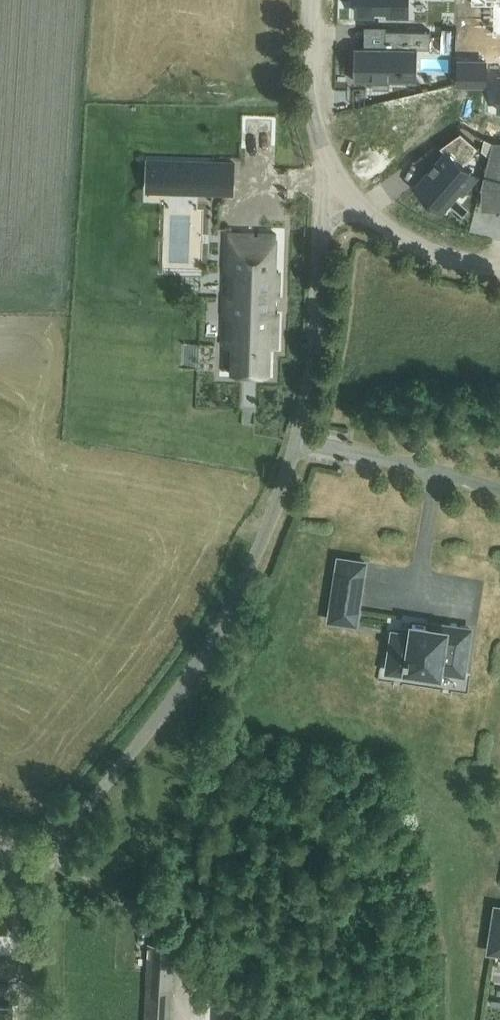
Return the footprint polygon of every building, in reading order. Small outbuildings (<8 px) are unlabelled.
[(357,13),(407,14),(407,0),(358,0),(357,13)] [(471,5),(487,5),(493,5),(493,34),(493,35),(499,36),(499,0),(471,0),(471,5)] [(355,46),(354,78),(373,79),(373,87),(389,87),(389,79),(402,79),(402,63),(408,63),(408,47),(431,47),(431,30),(386,29),(386,47),(355,46)] [(486,84),(487,60),(459,60),(458,84),(486,84)] [(431,169),(417,185),(428,195),(427,197),(430,199),(431,198),(439,205),(456,186),(463,192),(477,176),(463,164),(479,146),(461,131),(440,146),(446,152),(438,161),(436,160),(429,168),(431,169)] [(489,155),(493,140),(484,136),(482,149),(489,155)] [(493,140),(489,155),(481,187),(499,188),(499,140),(493,140)] [(151,193),(238,196),(239,171),(217,170),(196,169),(175,168),(175,165),(152,164),(151,193)] [(283,197),(273,192),(267,206),(278,210),(283,197)] [(268,372),(269,345),(277,345),(278,311),(273,311),(273,296),(278,297),(279,271),(274,271),(276,233),(259,233),(259,236),(254,236),(254,232),(230,232),(229,249),(228,272),(227,295),(226,317),(227,317),(226,337),(226,345),(232,345),(242,345),(241,372),(268,372)] [(327,621),(334,622),(334,618),(346,619),(346,624),(353,625),(362,564),(336,560),(327,621)] [(386,659),(404,661),(402,670),(436,675),(437,671),(460,674),(464,649),(441,645),(443,631),(409,625),(408,636),(390,633),(386,659)] [(492,954),(493,950),(499,951),(499,909),(493,908),(485,953),(492,954)] [(173,944),(146,942),(145,969),(146,969),(145,985),(143,1019),(168,1019),(170,986),(171,986),(172,971),(173,944)] [(210,974),(210,964),(200,963),(199,974),(210,974)] [(209,977),(208,987),(219,988),(219,977),(209,977)] [(13,1006),(0,1005),(0,1019),(12,1019),(13,1006)]
